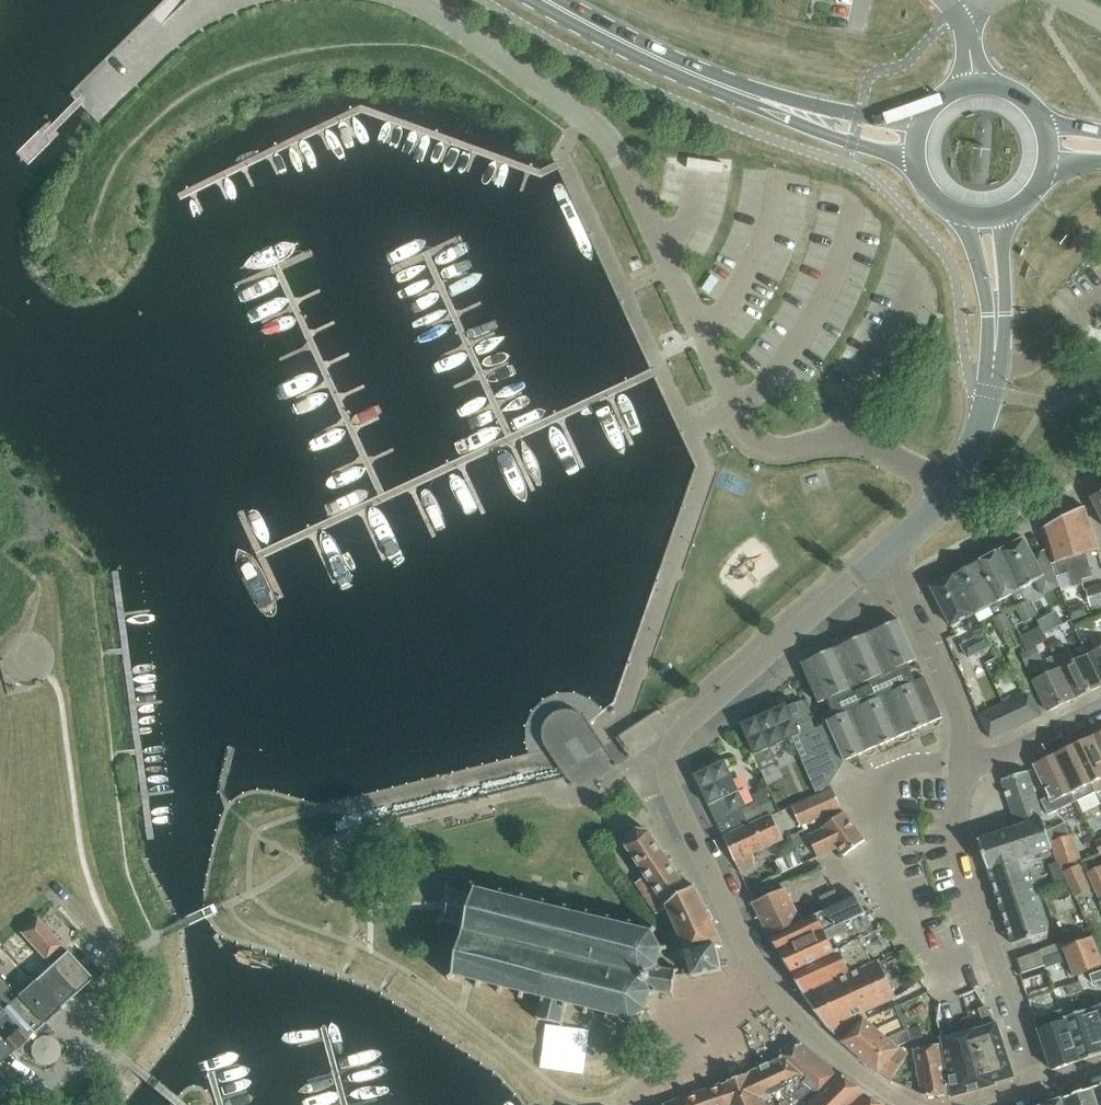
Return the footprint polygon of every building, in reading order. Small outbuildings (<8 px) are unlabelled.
[(743,190),(760,189),(760,177),(743,177),(743,190)] [(757,328),(745,367),(767,374),(779,334),(757,328)] [(1090,497),(1100,518),(1100,492),(1090,497)] [(1083,506),(1062,517),(1080,579),(1081,579),(1092,575),(1085,552),(1095,550),(1083,506)] [(1040,528),(1046,548),(1062,589),(1082,583),(1081,579),(1080,579),(1062,517),(1040,528)] [(1021,538),(999,549),(1020,588),(1036,580),(1043,593),(1058,585),(1060,589),(1062,589),(1046,548),(1031,555),(1021,538)] [(1015,606),(1022,622),(1033,616),(1020,588),(1011,572),(999,549),(975,562),(996,602),(1011,593),(1017,605),(1015,606)] [(975,562),(952,574),(973,613),(987,606),(993,618),(992,618),(999,633),(1010,628),(996,602),(975,562)] [(949,625),(973,613),(952,574),(929,586),(949,625)] [(1084,588),(1089,606),(1100,603),(1100,583),(1084,588)] [(1070,620),(1086,614),(1083,603),(1066,607),(1070,620)] [(825,720),(826,723),(843,760),(863,751),(865,753),(868,755),(870,755),(872,755),(875,752),(876,749),(875,746),(895,737),(896,739),(899,741),(901,741),(904,741),(908,738),(909,735),(908,731),(928,723),(929,725),(931,726),(932,727),(935,727),(939,725),(940,722),(940,719),(940,717),(941,717),(923,677),(915,681),(907,663),(915,659),(897,618),(878,627),(873,625),(870,624),(869,625),(866,627),(866,633),(845,642),(843,639),(840,639),(836,639),(835,640),(834,642),(833,645),(833,647),(813,656),(811,653),(807,653),(806,653),(804,653),(802,656),(801,657),(801,661),(799,662),(817,702),(826,698),(834,716),(825,720)] [(989,644),(983,632),(960,644),(966,656),(989,644)] [(1087,654),(1100,684),(1100,647),(1095,649),(1090,638),(1081,642),(1087,654)] [(1054,655),(1075,697),(1100,685),(1100,684),(1087,654),(1068,662),(1063,650),(1062,651),(1058,640),(1049,644),(1054,655)] [(1047,711),(1075,697),(1054,655),(1046,658),(1052,671),(1032,680),(1047,711)] [(1038,715),(1027,691),(1008,700),(1018,724),(1038,715)] [(843,760),(826,723),(814,728),(801,699),(786,706),(785,703),(739,723),(753,754),(798,734),(807,756),(800,759),(814,792),(828,785),(843,760)] [(1008,700),(1002,703),(978,714),(989,737),(1018,724),(1008,700)] [(544,746),(545,748),(549,754),(591,726),(586,720),(585,718),(583,716),(580,713),(578,712),(574,710),(570,709),(568,709),(566,709),(564,709),(559,709),(557,710),(555,711),(553,712),(551,713),(548,716),(547,717),(545,719),(544,721),(543,723),(542,725),(541,727),(541,729),(541,731),(540,733),(540,735),(541,738),(541,740),(542,742),(543,744),(544,746)] [(591,726),(549,754),(562,772),(603,745),(591,726)] [(1092,733),(1100,753),(1100,729),(1092,733)] [(1100,786),(1100,753),(1092,733),(1072,743),(1094,790),(1100,786)] [(1076,799),(1094,790),(1072,743),(1052,753),(1074,800),(1076,799)] [(603,745),(562,772),(576,793),(616,765),(603,745)] [(1048,814),(1074,800),(1052,753),(1032,764),(1048,795),(1041,799),(1048,814)] [(721,833),(747,821),(748,823),(775,811),(764,789),(751,795),(755,803),(742,809),(741,807),(746,805),(724,759),(693,774),(721,833)] [(1001,779),(1016,826),(1042,818),(1026,770),(1001,779)] [(839,808),(831,788),(791,805),(800,825),(839,808)] [(864,839),(842,811),(821,826),(822,829),(807,835),(817,856),(836,847),(842,855),(864,839)] [(782,839),(770,815),(722,835),(739,871),(753,864),(752,852),(782,839)] [(977,839),(989,874),(1024,863),(1022,858),(1052,848),(1042,818),(1016,826),(977,839)] [(901,842),(917,841),(916,824),(900,825),(901,842)] [(629,870),(636,882),(635,882),(656,912),(666,906),(671,916),(661,920),(666,932),(676,928),(685,947),(685,951),(716,945),(716,947),(717,947),(721,946),(694,886),(689,889),(648,831),(637,830),(628,835),(625,847),(633,859),(625,864),(629,870)] [(1057,866),(1059,866),(1080,859),(1071,834),(1051,840),(1054,854),(1056,861),(1057,866)] [(773,860),(779,873),(802,862),(795,849),(773,860)] [(1048,864),(1054,884),(1064,881),(1059,866),(1057,866),(1056,861),(1048,864)] [(989,874),(1001,909),(1035,897),(1024,863),(989,874)] [(1091,889),(1079,863),(1062,871),(1066,879),(1074,897),(1091,889)] [(1086,872),(1098,897),(1100,895),(1100,864),(1086,872)] [(466,919),(453,972),(446,976),(448,979),(455,975),(476,980),(475,987),(479,986),(480,981),(498,985),(497,992),(500,992),(502,986),(520,991),(519,997),(522,997),(523,992),(541,997),(540,1002),(541,1003),(538,1015),(535,1018),(536,1020),(539,1018),(558,1023),(560,1026),(563,1025),(561,1022),(565,1008),(565,1009),(567,1003),(585,1007),(583,1013),(586,1014),(588,1008),(606,1013),(605,1019),(608,1020),(610,1014),(629,1018),(629,1024),(632,1024),(632,1018),(645,1011),(649,1014),(651,1011),(646,1007),(650,993),(656,991),(656,990),(670,993),(672,996),(674,995),(672,992),(675,972),(679,969),(678,967),(674,970),(665,969),(659,965),(662,950),(668,949),(666,946),(661,947),(653,932),(656,927),(654,926),(651,930),(631,925),(632,920),(629,919),(628,925),(610,920),(611,915),(607,914),(606,919),(588,915),(589,910),(586,909),(584,914),(566,910),(568,904),(564,904),(563,909),(545,904),(546,899),(543,898),(542,903),(523,899),(525,893),(520,893),(519,898),(501,894),(502,889),(499,887),(499,893),(476,888),(472,882),(470,883),(473,890),(472,892),(466,891),(465,892),(463,898),(452,895),(450,892),(448,894),(450,897),(446,913),(445,914),(444,916),(446,916),(448,914),(466,919)] [(751,901),(768,934),(799,920),(784,887),(751,901)] [(768,934),(788,971),(839,948),(853,942),(868,935),(859,915),(864,913),(855,895),(799,920),(768,934)] [(1047,933),(1035,897),(1001,909),(1013,944),(1047,933)] [(69,984),(75,992),(90,979),(35,918),(20,932),(43,957),(67,985),(69,984)] [(1100,967),(1100,965),(1090,932),(1062,942),(1015,958),(1020,973),(1045,965),(1045,967),(1067,959),(1073,977),(1100,967)] [(788,971),(801,995),(867,965),(871,963),(860,939),(868,935),(853,942),(839,948),(788,971)] [(722,970),(717,947),(716,947),(716,945),(685,951),(691,977),(722,970)] [(67,985),(43,957),(31,968),(26,972),(33,980),(34,982),(35,980),(59,1007),(75,992),(69,984),(67,985)] [(895,996),(878,960),(871,963),(867,965),(801,995),(832,1033),(863,1019),(868,1017),(865,1011),(895,997),(898,1004),(922,994),(914,982),(895,996)] [(1089,974),(1091,982),(1100,979),(1100,970),(1089,974)] [(42,1022),(16,995),(9,1001),(3,994),(9,988),(0,978),(0,1061),(42,1022)] [(33,980),(16,995),(42,1022),(59,1007),(35,980),(34,982),(33,980)] [(1069,995),(1081,990),(1078,981),(1066,985),(1069,995)] [(938,1031),(940,1038),(941,1042),(951,1096),(996,1083),(995,1081),(1015,1076),(997,1022),(976,988),(940,1005),(938,1031)] [(1092,1002),(1100,1029),(1100,1000),(1092,1002)] [(1100,1052),(1100,1029),(1092,1002),(1067,1011),(1083,1058),(1100,1052)] [(863,1019),(832,1033),(842,1044),(877,1072),(889,1080),(905,1054),(895,1046),(882,1036),(908,1027),(898,1004),(868,1017),(863,1019)] [(1053,1066),(1083,1058),(1067,1011),(1039,1019),(1053,1066)] [(918,1023),(908,1027),(882,1036),(895,1046),(921,1036),(918,1023)] [(776,1104),(805,1104),(838,1073),(836,1071),(800,1040),(776,1057),(757,1068),(766,1095),(769,1093),(776,1104)] [(920,1092),(951,1096),(941,1042),(912,1049),(920,1092)] [(760,1099),(766,1095),(757,1068),(722,1083),(729,1104),(763,1104),(760,1099)] [(864,1092),(838,1073),(805,1104),(851,1104),(864,1092)] [(684,1097),(687,1104),(729,1104),(722,1083),(684,1097)] [(1062,1097),(1064,1104),(1100,1104),(1100,1084),(1062,1097)] [(864,1092),(851,1104),(883,1104),(864,1092)] [(763,1104),(776,1104),(769,1093),(766,1095),(760,1099),(763,1104)] [(684,1097),(664,1104),(663,1103),(657,1104),(687,1104),(684,1097)]
